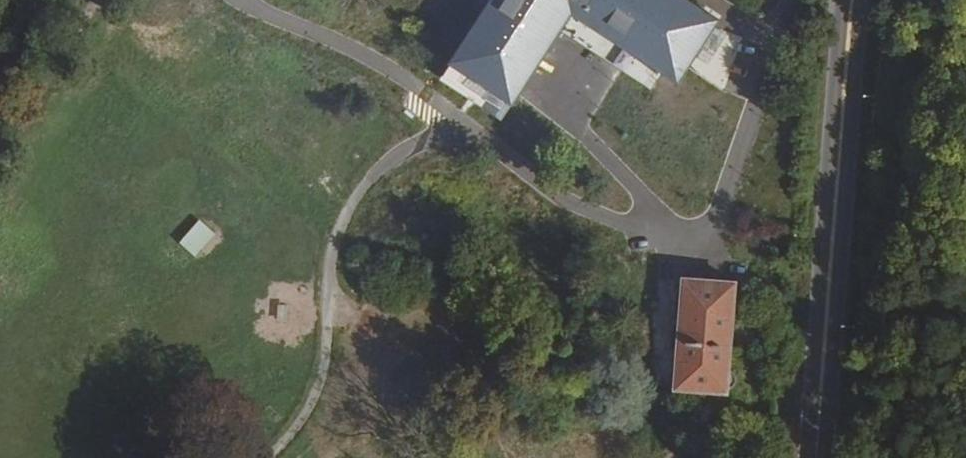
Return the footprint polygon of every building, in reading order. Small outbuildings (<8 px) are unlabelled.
[(703,5),(695,0),(479,0),(459,36),(463,38),(447,67),(510,103),(552,30),(655,88),(703,5)] [(577,69),(585,48),(559,38),(551,59),(577,69)] [(737,55),(699,40),(679,93),(717,107),(737,55)] [(665,114),(665,128),(692,129),(693,114),(665,114)] [(737,283),(686,280),(677,387),(728,391),(729,388),(733,386),(737,384),(740,378),(738,375),(734,370),(730,368),(737,283)]
